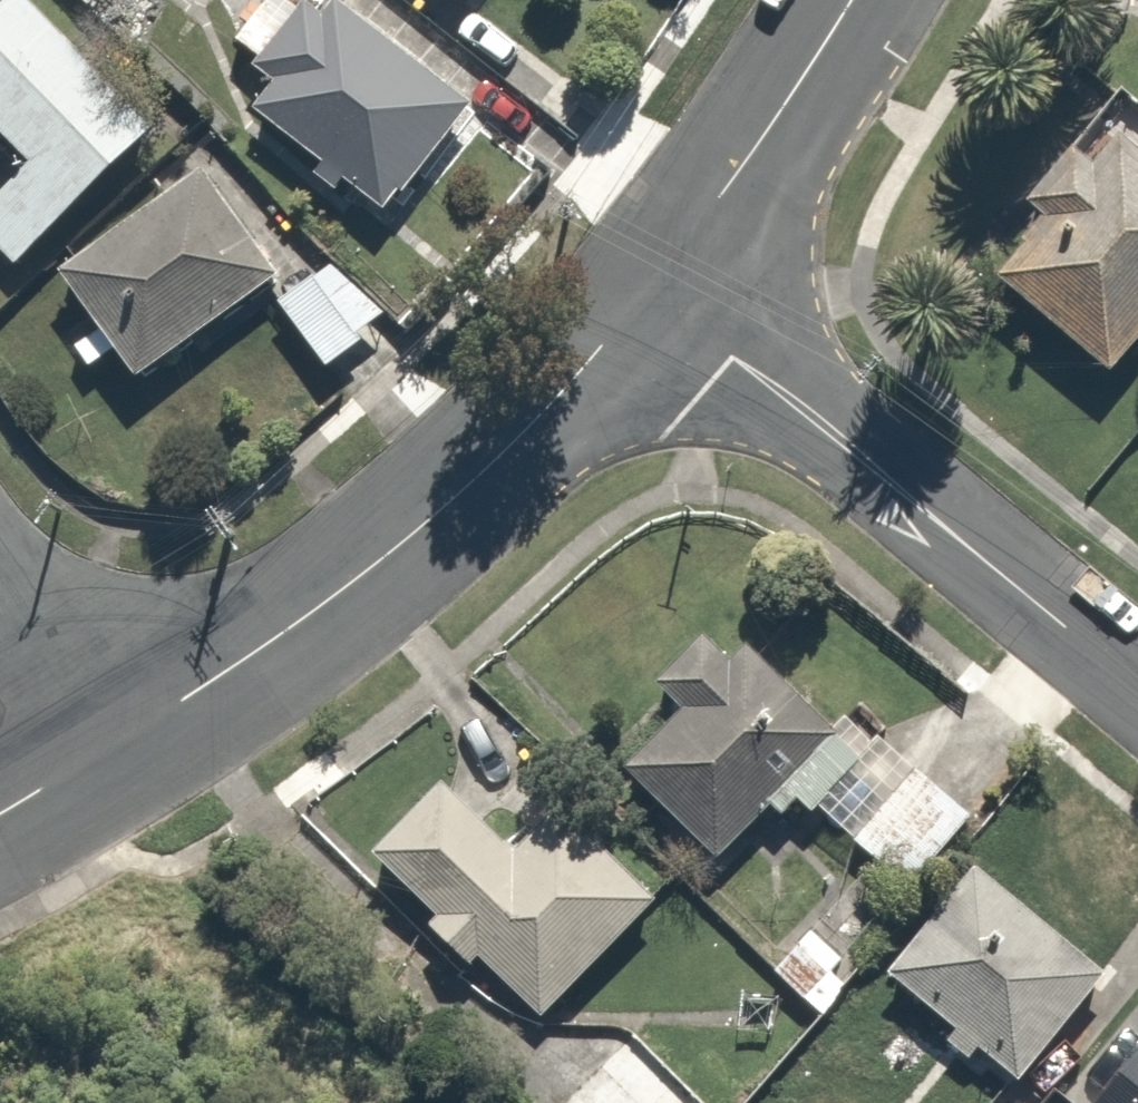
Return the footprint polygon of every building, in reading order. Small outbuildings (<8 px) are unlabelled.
[(26,0),(4,0),(0,4),(0,156),(24,180),(0,203),(0,247),(29,277),(166,141),(26,0)] [(234,60),(272,90),(255,112),(391,219),(472,118),(324,0),(323,0),(302,26),(277,7),(234,60)] [(1084,115),(1015,197),(1025,206),(971,270),(1082,364),(1137,298),(1137,161),(1084,115)] [(281,282),(205,176),(62,278),(137,384),(281,282)] [(333,260),(277,305),(335,378),(392,333),(333,260)] [(660,696),(601,765),(704,852),(751,796),(782,822),(798,803),(851,741),(721,630),(704,650),(680,629),(639,677),(660,696)] [(851,741),(798,803),(854,850),(842,865),(884,901),(949,824),(851,741)] [(519,1011),(641,886),(535,782),(482,837),(421,778),(354,847),(412,903),(396,920),(442,965),(457,950),(519,1011)] [(1080,967),(953,861),(862,972),(989,1077),(1080,967)] [(835,965),(789,920),(750,960),(796,1005),(835,965)] [(1111,998),(1036,1093),(1049,1102),(1137,1102),(1137,1019),(1111,998)] [(603,1011),(520,1102),(721,1102),(743,1078),(689,1030),(660,1062),(603,1011)]
